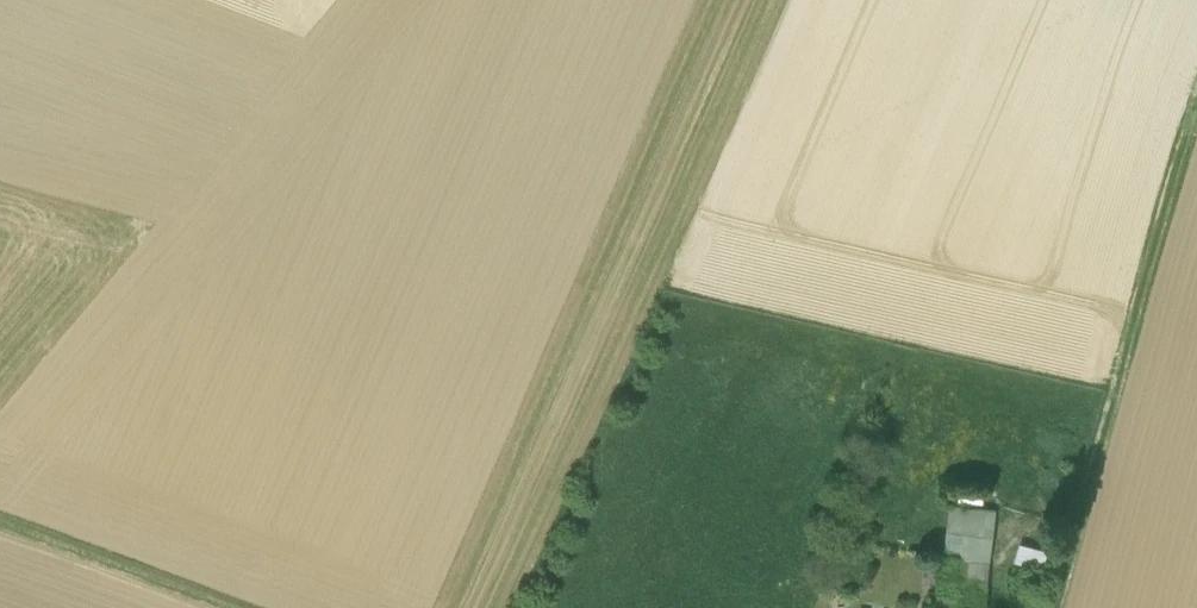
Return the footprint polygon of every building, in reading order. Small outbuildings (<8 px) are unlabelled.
[(981,603),(992,514),(951,508),(939,598),(942,598),(962,600),(981,603)] [(962,600),(942,598),(941,607),(962,607),(962,600)]
